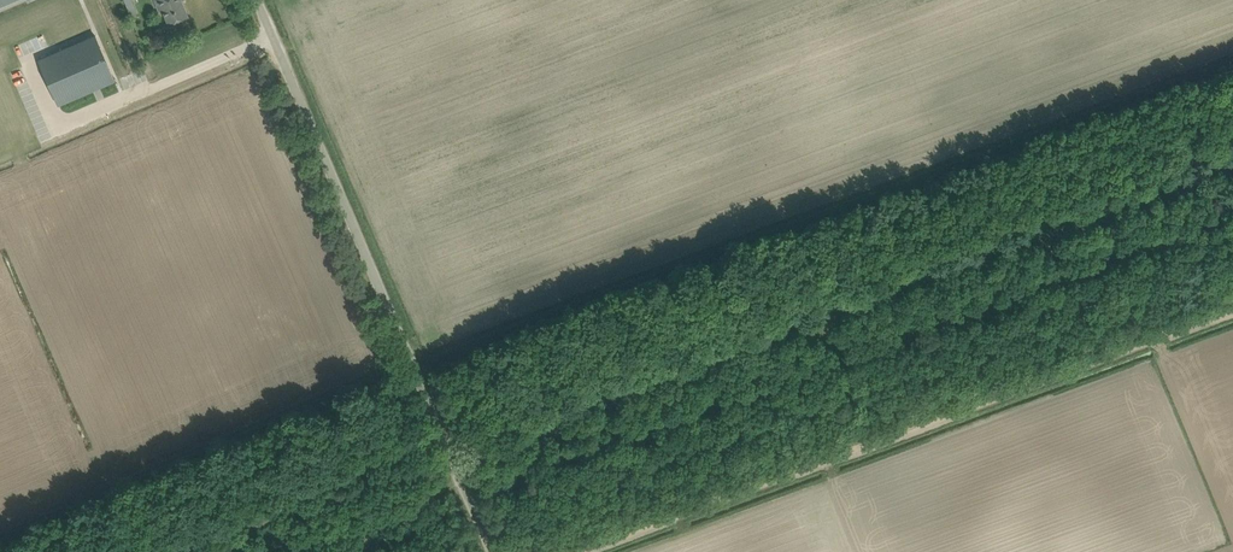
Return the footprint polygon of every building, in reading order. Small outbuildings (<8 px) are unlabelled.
[(181,0),(155,0),(158,7),(162,6),(170,25),(188,17),(181,0)] [(95,35),(39,60),(57,101),(113,76),(95,35)] [(393,500),(404,496),(401,489),(391,493),(393,500)]
